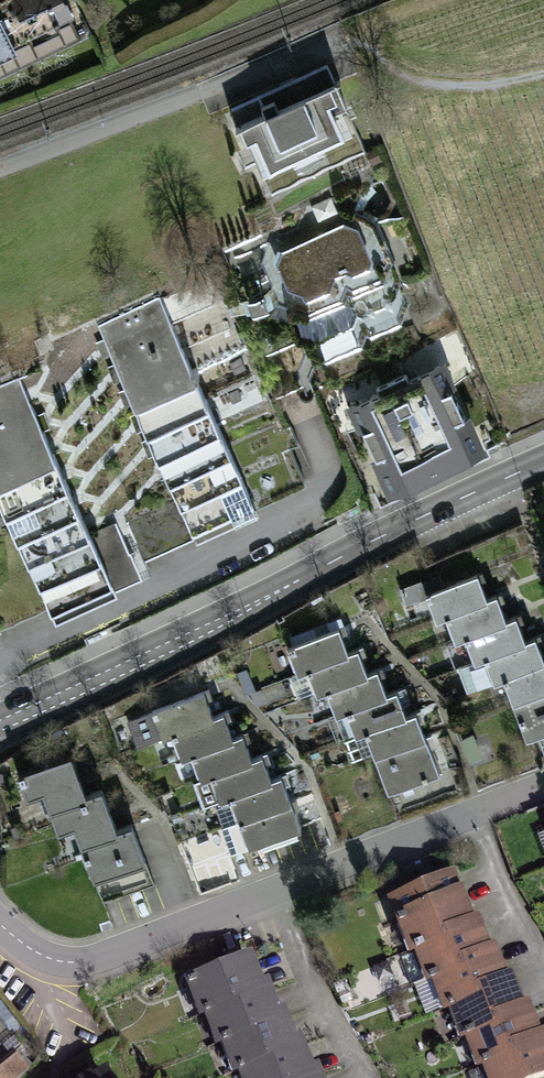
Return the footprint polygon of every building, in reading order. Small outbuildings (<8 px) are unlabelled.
[(22,48),(0,0),(0,58),(22,48)] [(16,5),(35,45),(80,23),(69,0),(26,0),(16,5)] [(261,95),(267,109),(251,116),(272,163),(346,129),(337,109),(347,105),(329,65),(261,95)] [(415,273),(380,189),(239,250),(264,306),(290,316),(299,339),(320,345),(363,328),(366,314),(375,318),(408,302),(415,273)] [(103,331),(198,540),(268,508),(173,300),(103,331)] [(447,364),(381,392),(399,434),(421,425),(429,442),(473,423),(447,364)] [(60,619),(126,589),(29,376),(0,389),(0,488),(60,619)] [(382,470),(390,493),(400,490),(404,500),(412,498),(400,464),(382,470)] [(152,523),(157,550),(190,544),(186,517),(152,523)] [(443,621),(452,617),(496,599),(485,573),(432,595),(443,621)] [(425,581),(402,590),(408,606),(432,597),(425,581)] [(462,642),(471,638),(516,620),(506,595),(496,599),(452,617),(462,642)] [(482,663),(491,659),(536,641),(525,616),(516,620),(471,638),(482,663)] [(304,674),(313,671),(357,652),(347,626),(293,649),(304,674)] [(510,681),(543,666),(543,637),(536,641),(491,659),(501,684),(510,681)] [(323,695),(332,692),(377,673),(367,648),(357,652),(313,671),(323,695)] [(520,705),(543,695),(543,666),(510,681),(520,705)] [(343,717),(352,713),(397,694),(386,669),(377,673),(332,692),(343,717)] [(362,738),(371,734),(416,715),(406,690),(397,694),(352,713),(362,738)] [(170,740),(179,736),(223,718),(213,692),(159,714),(170,740)] [(535,740),(543,736),(543,695),(520,705),(535,740)] [(371,734),(381,758),(436,736),(425,711),(416,715),(371,734)] [(189,761),(198,757),(243,739),(233,714),(223,718),(179,736),(189,761)] [(209,782),(218,778),(263,759),(252,735),(243,739),(198,757),(209,782)] [(381,758),(396,793),(450,771),(436,736),(381,758)] [(228,803),(237,799),(282,780),(272,756),(263,759),(218,778),(228,803)] [(50,793),(57,811),(95,797),(80,757),(28,777),(36,798),(50,793)] [(237,799),(247,824),(302,801),(292,777),(282,780),(237,799)] [(82,828),(88,846),(127,831),(112,790),(95,797),(57,811),(66,834),(82,828)] [(247,824),(258,849),(312,827),(302,801),(247,824)] [(88,846),(102,882),(155,862),(141,825),(127,831),(88,846)] [(462,875),(395,902),(414,949),(419,947),(480,922),(462,875)] [(480,922),(419,947),(431,978),(435,976),(498,952),(485,920),(480,922)] [(498,952),(435,976),(448,1008),(453,1006),(515,981),(502,950),(498,952)] [(259,957),(193,984),(205,1015),(210,1013),(271,988),(259,957)] [(515,981),(453,1006),(465,1037),(470,1036),(532,1011),(520,979),(515,981)] [(271,988),(210,1013),(222,1044),(227,1042),(289,1018),(276,987),(271,988)] [(470,1036),(482,1067),(487,1065),(543,1042),(543,1025),(537,1009),(532,1011),(470,1036)] [(289,1018),(227,1042),(239,1074),(244,1072),(306,1047),(294,1016),(289,1018)] [(487,1065),(492,1077),(543,1077),(543,1042),(487,1065)] [(244,1072),(246,1077),(320,1077),(324,1077),(311,1045),(306,1047),(244,1072)]
